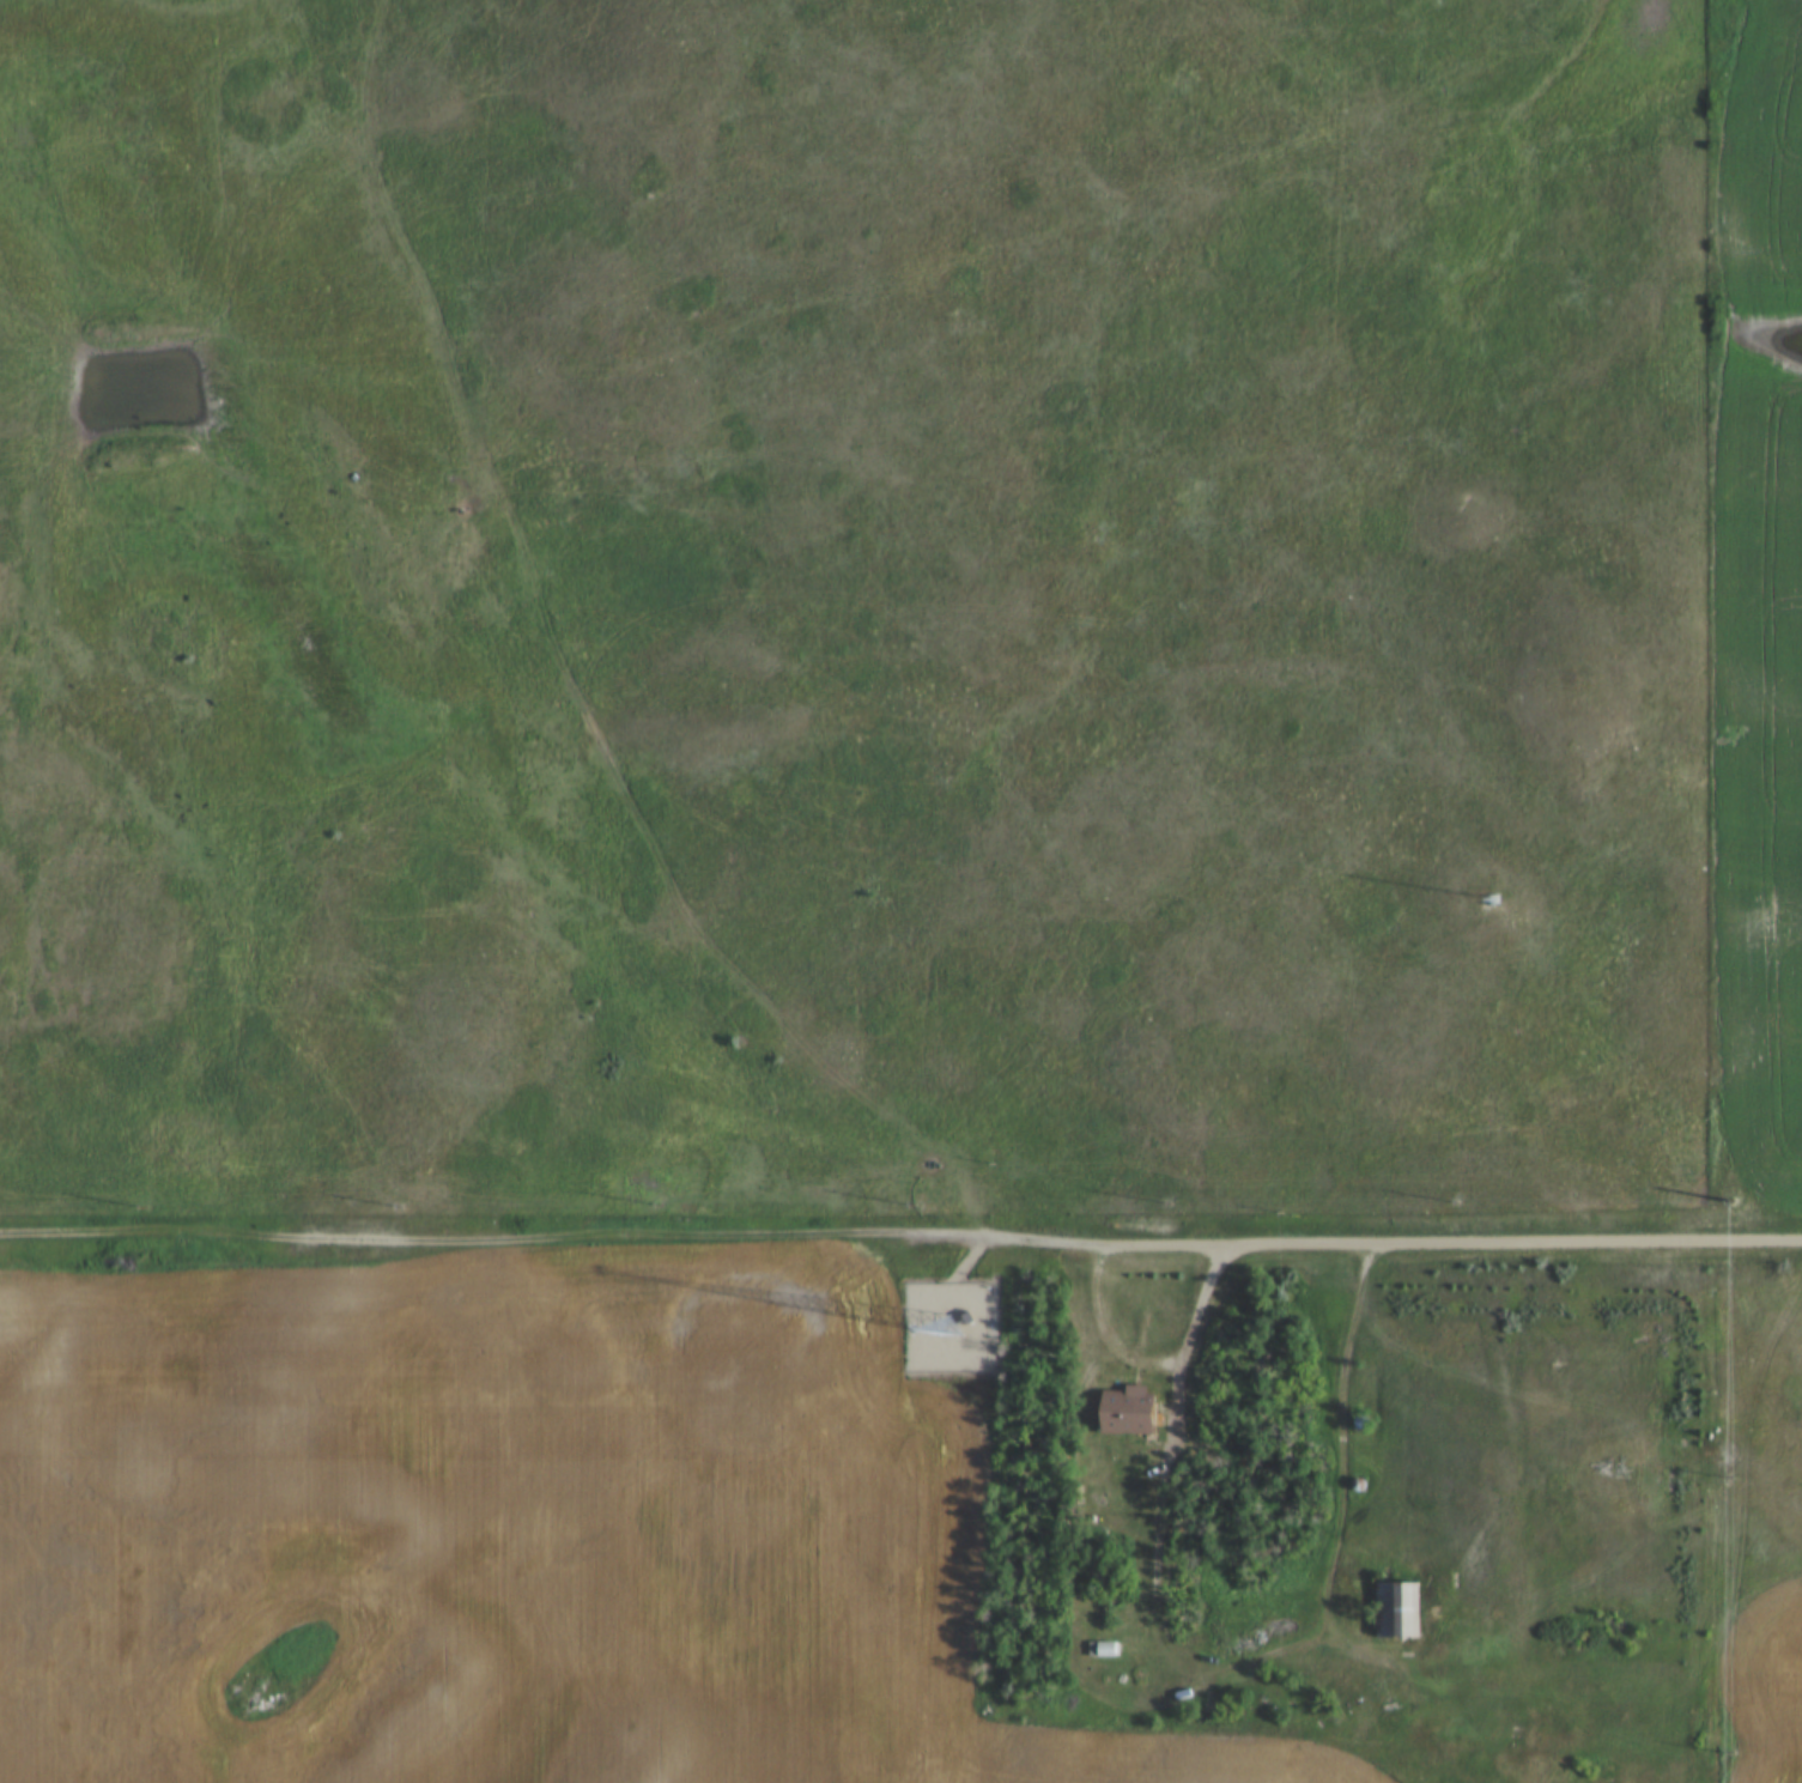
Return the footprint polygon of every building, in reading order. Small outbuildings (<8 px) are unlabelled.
[(955,1316),(966,1311),(971,1323),(960,1327),(955,1316)] [(1154,1389),(1125,1388),(1125,1391),(1098,1391),(1098,1434),(1153,1435),(1154,1389)] [(1375,1639),(1419,1639),(1419,1581),(1375,1581),(1375,1639)]
